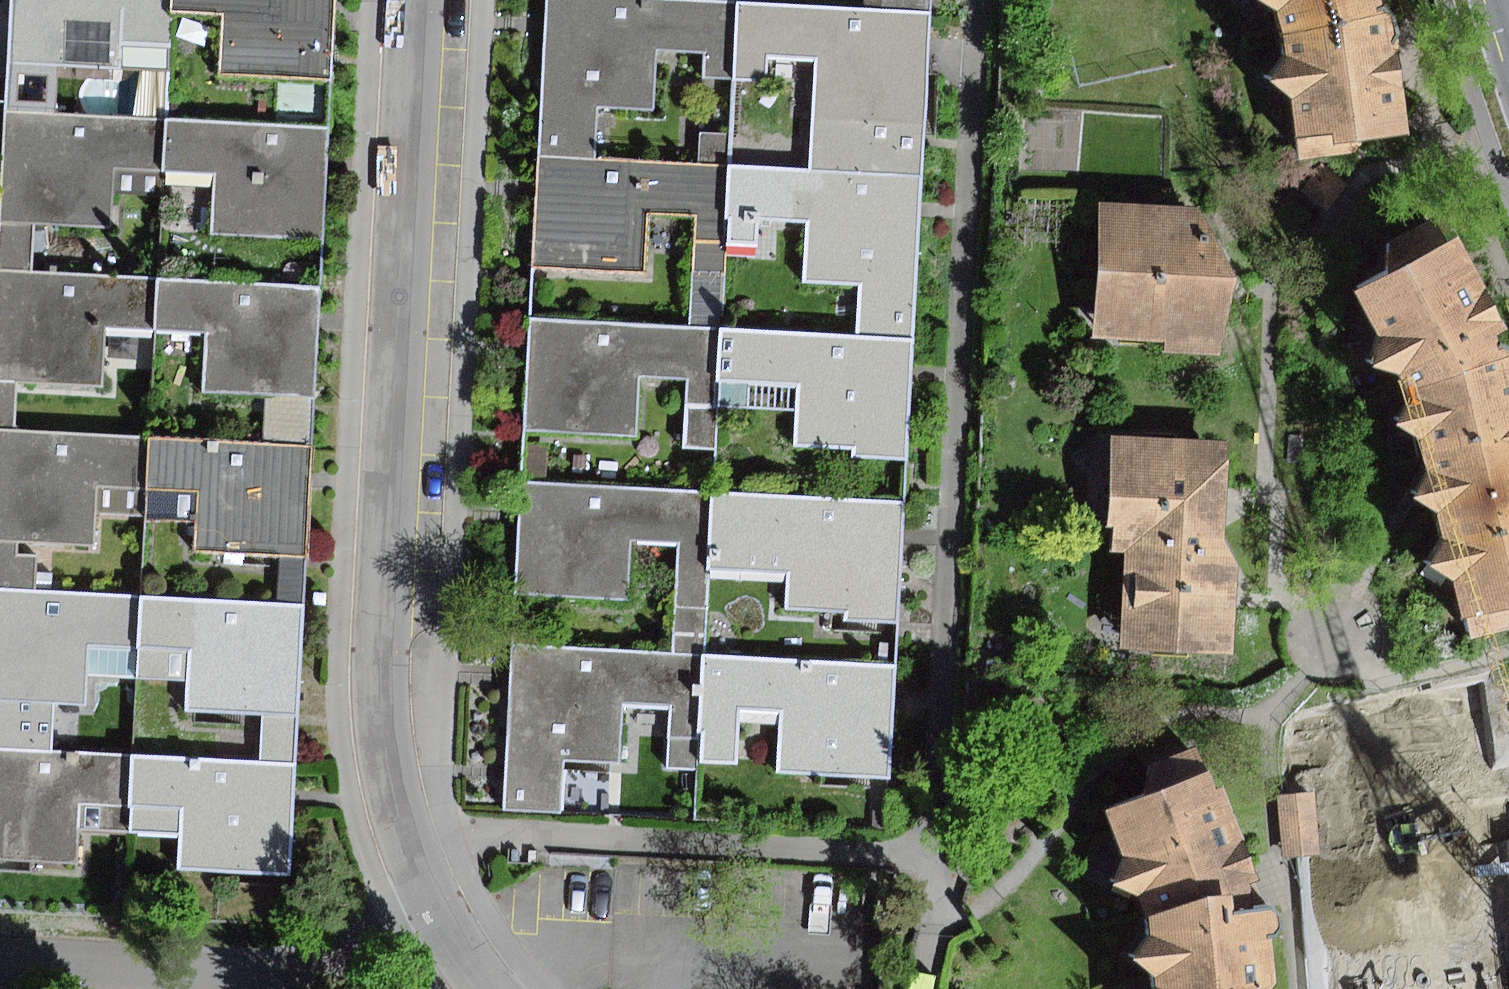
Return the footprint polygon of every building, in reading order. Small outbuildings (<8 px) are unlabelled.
[(173,0),(10,0),(7,60),(122,65),(123,40),(172,42),(173,10),(173,0)] [(173,10),(224,13),(220,73),(332,79),(337,2),(337,0),(173,0),(173,10)] [(739,2),(679,0),(546,0),(540,157),(599,160),(601,106),(653,109),(656,49),(705,52),(704,77),(735,79),(739,2)] [(864,8),(931,12),(931,0),(865,0),(864,8)] [(1279,14),(1285,36),(1290,57),(1274,82),(1297,100),(1303,160),(1356,156),(1368,141),(1410,140),(1407,71),(1398,13),(1386,7),(1386,0),(1262,0),(1279,14)] [(864,8),(739,2),(735,79),(769,81),(770,54),(818,56),(813,168),(923,173),(929,49),(931,12),(864,8)] [(122,65),(7,60),(5,114),(119,119),(122,65)] [(0,209),(0,223),(37,224),(111,227),(112,191),(113,167),(164,170),(166,120),(119,119),(5,114),(3,143),(0,209)] [(329,128),(166,120),(164,170),(215,173),(212,232),(323,238),(327,164),(329,128)] [(731,131),(700,131),(700,164),(730,164),(731,131)] [(726,245),(730,164),(700,164),(599,160),(540,157),(539,190),(537,266),(645,270),(647,214),(695,216),(694,243),(726,245)] [(921,210),(923,173),(813,168),(730,164),(726,245),(757,247),(758,217),(809,220),(805,282),(860,285),(858,336),(915,339),(921,210)] [(163,194),(164,170),(113,167),(112,191),(163,194)] [(1168,350),(1221,352),(1238,291),(1242,278),(1200,209),(1101,203),(1098,338),(1168,341),(1168,350)] [(1412,390),(1508,358),(1508,351),(1506,349),(1501,350),(1500,337),(1508,332),(1508,325),(1463,240),(1449,244),(1436,221),(1391,244),(1392,277),(1359,294),(1382,338),(1377,368),(1400,373),(1412,390)] [(37,224),(0,223),(0,268),(33,271),(37,224)] [(726,245),(694,243),(690,327),(723,329),(726,245)] [(19,382),(102,386),(105,325),(155,328),(158,277),(33,271),(0,268),(0,381),(19,382)] [(322,285),(158,277),(155,328),(208,331),(205,392),(267,395),(316,398),(320,320),(322,285)] [(721,382),(723,329),(690,327),(533,320),(527,429),(637,434),(640,376),(689,378),(687,405),(719,408),(721,382)] [(858,336),(723,329),(721,382),(799,387),(798,412),(796,444),(853,447),(853,457),(909,460),(914,371),(915,339),(858,336)] [(1412,390),(1414,398),(1401,427),(1424,441),(1432,472),(1418,499),(1444,514),(1449,541),(1434,568),(1459,584),(1465,619),(1471,618),(1474,639),(1508,631),(1508,358),(1412,390)] [(19,382),(0,381),(0,428),(16,429),(19,382)] [(721,382),(719,408),(798,412),(799,387),(721,382)] [(316,398),(267,395),(265,443),(314,445),(316,398)] [(719,408),(687,405),(684,447),(717,449),(719,408)] [(20,538),(95,541),(96,512),(97,485),(147,488),(150,436),(0,428),(0,537),(20,538)] [(265,443),(150,436),(147,488),(200,491),(198,522),(197,549),(281,554),(308,555),(312,481),(314,445),(265,443)] [(1124,540),(1226,542),(1227,496),(1228,443),(1112,440),(1110,525),(1117,526),(1117,540),(1124,540)] [(549,446),(526,445),(525,478),(548,479),(549,446)] [(586,452),(575,452),(574,472),(585,473),(586,452)] [(710,572),(714,492),(522,482),(521,512),(517,593),(628,598),(631,540),(679,542),(676,602),(708,603),(710,572)] [(96,512),(145,515),(147,488),(97,485),(96,512)] [(200,491),(147,488),(145,515),(145,519),(198,522),(200,491)] [(904,502),(714,492),(710,572),(787,576),(785,610),(848,613),(847,620),(898,623),(903,536),(904,502)] [(0,537),(0,589),(36,591),(38,554),(19,553),(20,538),(0,537)] [(1120,653),(1237,658),(1239,599),(1240,564),(1226,542),(1124,540),(1120,653)] [(308,555),(281,554),(278,602),(306,603),(308,555)] [(0,589),(0,700),(56,702),(87,704),(88,675),(90,645),(138,647),(140,596),(36,591),(0,589)] [(278,602),(140,596),(138,647),(192,650),(190,680),(189,710),(262,713),(299,715),(306,603),(278,602)] [(708,603),(676,602),(673,655),(705,657),(708,603)] [(546,614),(517,612),(515,639),(545,641),(546,614)] [(136,677),(138,647),(90,645),(88,675),(136,677)] [(192,650),(138,647),(136,677),(190,680),(192,650)] [(701,740),(705,657),(673,655),(517,647),(515,678),(508,810),(563,813),(566,761),(619,764),(622,707),(669,709),(667,737),(701,740)] [(895,667),(705,657),(701,740),(699,762),(737,764),(740,710),(781,713),(777,773),(889,779),(893,696),(895,667)] [(0,700),(0,748),(54,750),(56,702),(0,700)] [(296,763),(299,715),(262,713),(260,761),(296,763)] [(701,740),(667,737),(665,768),(699,770),(699,762),(701,740)] [(1281,985),(1276,941),(1283,939),(1287,934),(1287,926),(1286,919),(1282,912),(1276,911),(1261,913),(1253,883),(1263,880),(1227,788),(1219,790),(1201,747),(1150,765),(1146,795),(1110,808),(1126,858),(1117,885),(1142,897),(1154,936),(1138,960),(1159,978),(1160,988),(1277,988),(1281,985)] [(0,748),(0,858),(78,862),(80,829),(81,803),(130,806),(132,755),(132,753),(54,750),(0,748)] [(260,761),(132,755),(130,806),(182,809),(180,834),(179,868),(291,873),(295,796),(296,763),(260,761)] [(1278,796),(1283,858),(1319,856),(1315,794),(1278,796)] [(129,831),(130,806),(81,803),(80,829),(129,831)] [(130,806),(129,831),(180,834),(182,809),(130,806)] [(1428,959),(1434,988),(1508,988),(1508,945),(1428,959)]
